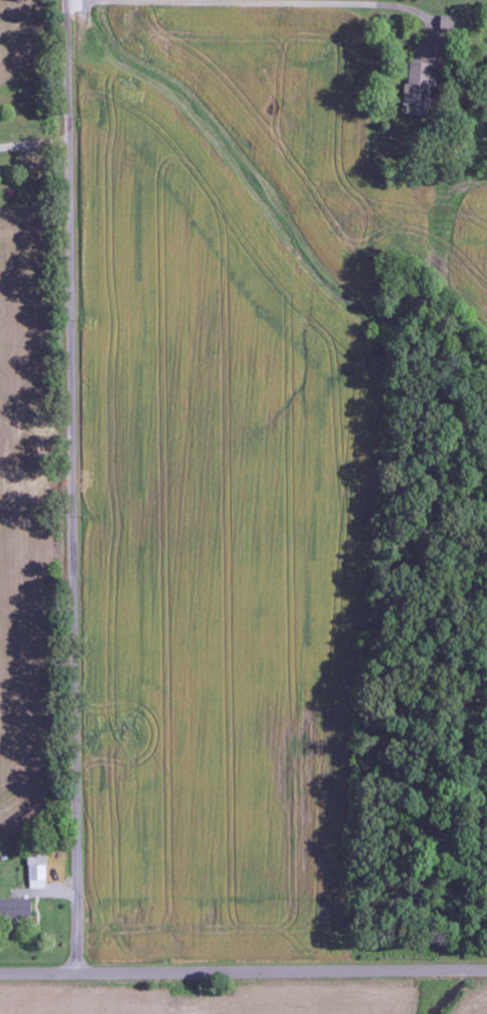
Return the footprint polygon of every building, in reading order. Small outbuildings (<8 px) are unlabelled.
[(457,32),(459,18),(444,16),(443,31),(457,32)] [(431,117),(434,88),(439,89),(441,75),(435,75),(436,64),(412,62),(408,115),(431,117)] [(48,856),(31,856),(31,889),(49,889),(48,856)] [(0,899),(1,921),(35,920),(35,898),(0,899)]
